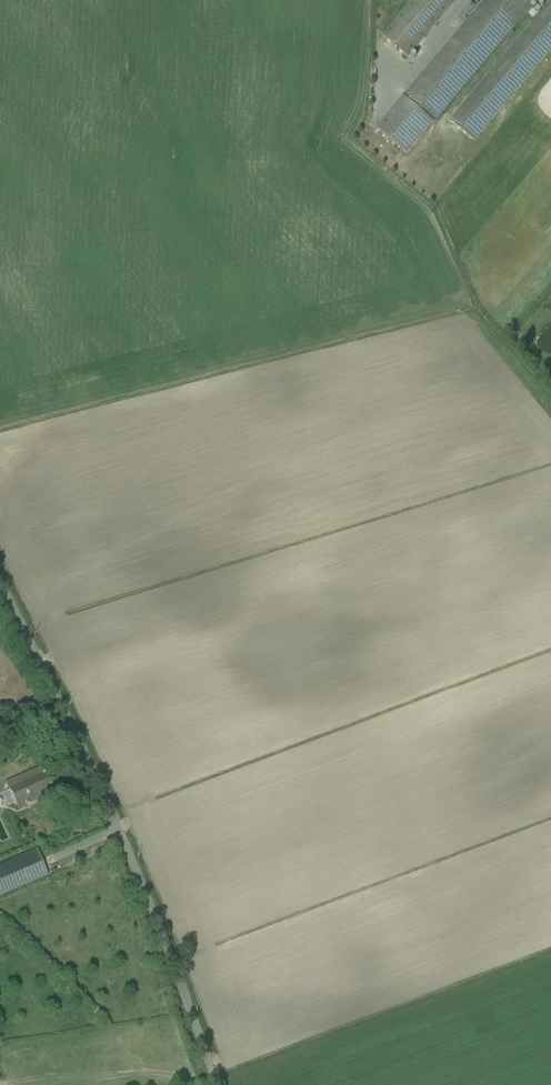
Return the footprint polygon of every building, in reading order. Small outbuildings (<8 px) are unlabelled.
[(390,130),(421,155),(430,149),(471,97),(479,91),(484,98),(478,101),(464,118),(467,123),(493,143),(550,69),(550,2),(548,4),(545,0),(497,0),(491,7),(484,1),(481,4),(470,17),(474,23),(390,130)] [(15,814),(52,798),(39,769),(2,786),(15,814)] [(0,863),(0,890),(39,874),(29,851),(0,863)]
